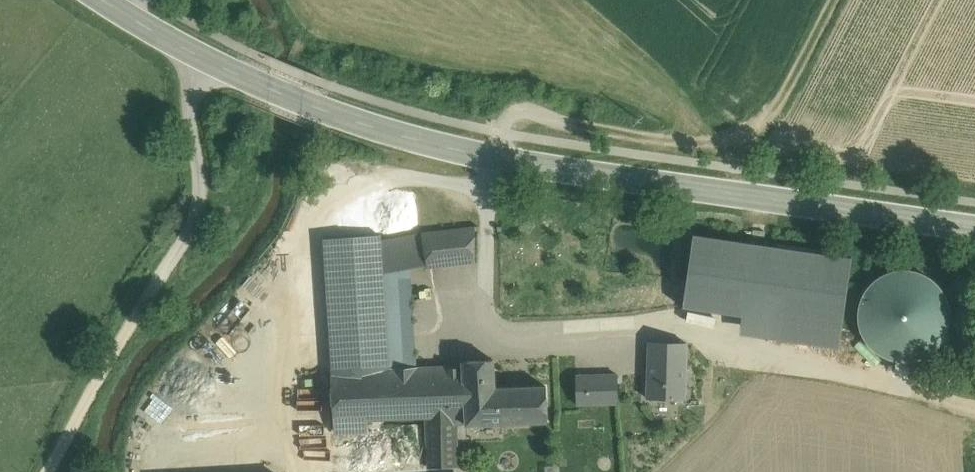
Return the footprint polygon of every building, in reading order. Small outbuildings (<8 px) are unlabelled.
[(476,226),(422,233),(427,264),(428,267),(474,262),(475,230),(476,226)] [(422,233),(381,240),(383,272),(427,264),(422,233)] [(852,257),(694,233),(682,307),(743,316),(740,335),(838,350),(852,257)] [(380,235),(325,238),(333,374),(389,371),(385,299),(383,272),(381,240),(380,235)] [(849,346),(929,360),(943,280),(863,267),(849,346)] [(408,299),(385,299),(389,371),(412,370),(408,299)] [(688,344),(649,342),(647,398),(686,399),(688,344)] [(546,386),(495,388),(493,359),(463,361),(463,368),(466,423),(467,424),(548,421),(546,386)] [(333,374),(331,374),(335,431),(368,430),(367,424),(370,420),(428,418),(429,468),(456,466),(455,424),(466,423),(463,368),(333,374)] [(576,374),(576,404),(619,403),(618,373),(576,374)]
